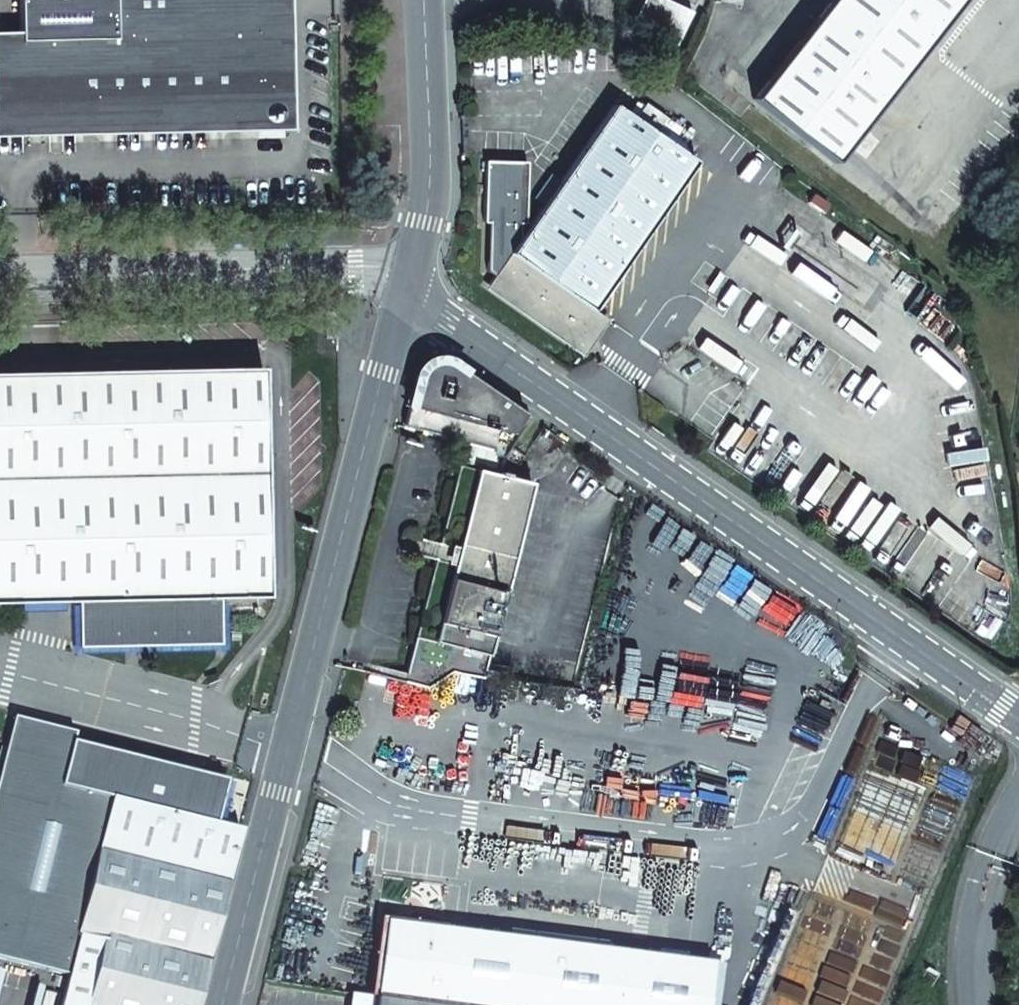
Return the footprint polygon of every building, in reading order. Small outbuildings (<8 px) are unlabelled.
[(19,34),(19,41),(0,41),(0,126),(72,124),(234,120),(234,67),(242,67),(241,46),(233,46),(233,37),(259,37),(259,0),(18,0),(19,34)] [(234,120),(72,124),(0,126),(0,134),(288,127),(286,0),(259,0),(259,37),(233,37),(233,46),(241,46),(242,67),(234,67),(234,120)] [(752,99),(835,163),(962,0),(830,0),(752,99)] [(593,310),(696,162),(655,134),(665,118),(645,103),(634,119),(614,105),(519,239),(524,223),(529,223),(529,161),(487,161),(487,223),(492,223),(487,271),(494,276),(488,284),(582,349),(604,318),(593,310)] [(415,395),(407,427),(498,452),(504,455),(512,444),(507,441),(525,415),(466,374),(465,376),(452,367),(446,364),(436,365),(430,367),(425,373),(422,379),(418,395),(415,395)] [(262,367),(0,373),(0,602),(79,600),(80,647),(222,644),(221,597),(267,596),(262,367)] [(451,671),(481,677),(531,483),(507,477),(508,472),(496,469),(494,473),(458,464),(405,681),(426,687),(451,671)] [(237,833),(215,827),(226,783),(72,745),(75,735),(14,720),(0,775),(0,959),(69,976),(62,1004),(195,1004),(237,833)] [(384,924),(374,999),(349,996),(348,1004),(706,1004),(711,967),(384,924)]
